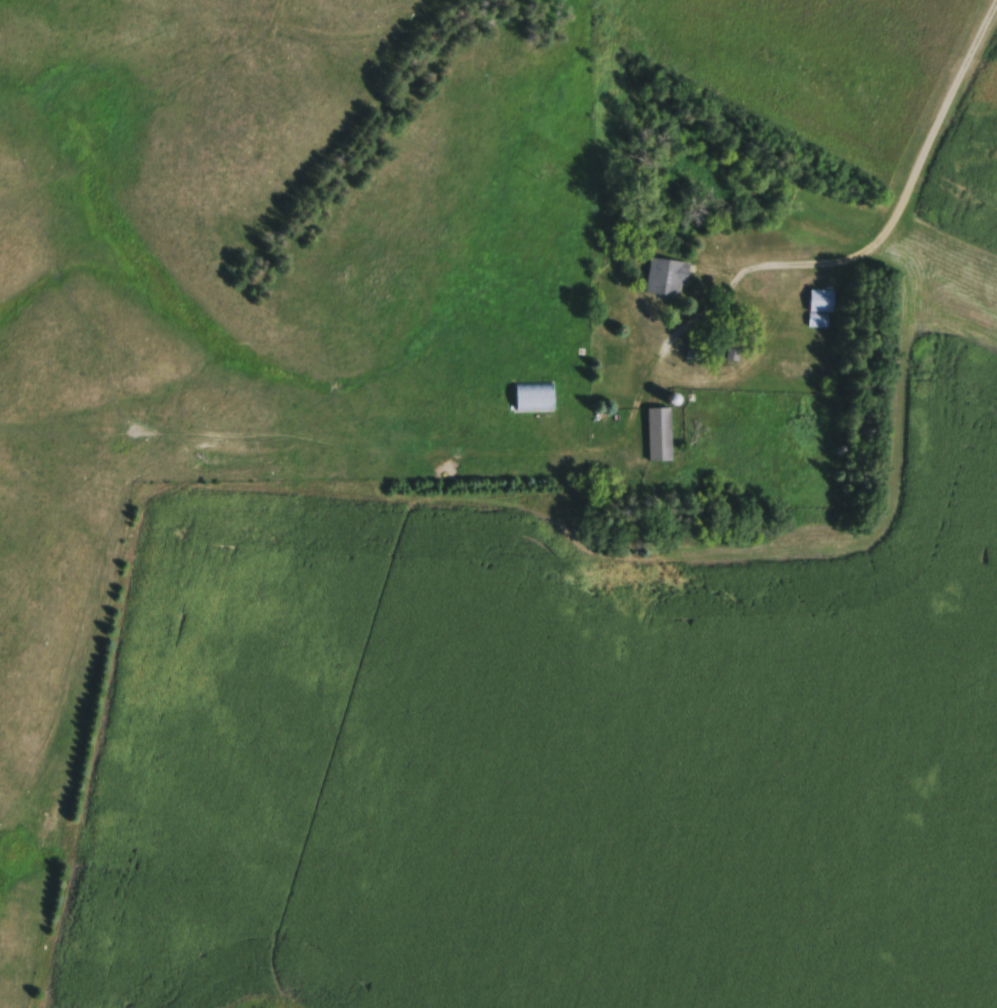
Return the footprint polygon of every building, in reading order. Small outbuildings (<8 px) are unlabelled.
[(692,266),(651,261),(647,296),(683,300),(684,289),(689,290),(692,266)] [(835,314),(835,292),(808,292),(808,330),(827,330),(827,314),(835,314)] [(514,384),(514,414),(555,414),(555,384),(514,384)] [(650,410),(650,464),(673,464),(673,410),(650,410)]
